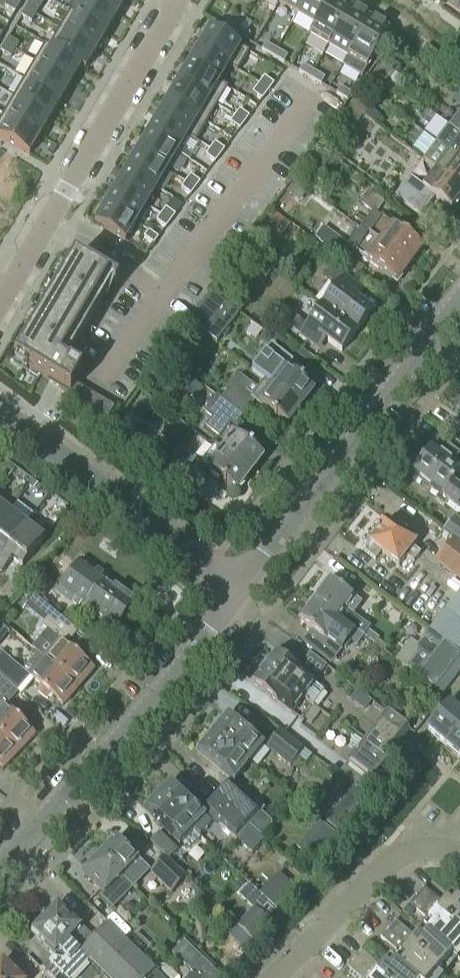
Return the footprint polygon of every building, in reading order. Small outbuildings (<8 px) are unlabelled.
[(71,13),(77,17),(108,35),(117,18),(87,0),(79,0),(71,13)] [(128,0),(87,0),(117,18),(128,0)] [(279,4),(298,15),(306,0),(281,0),(279,4)] [(298,15),(316,26),(331,0),(306,0),(298,15)] [(337,0),(331,0),(316,26),(310,36),(329,47),(352,8),(337,0)] [(446,1),(459,10),(459,0),(447,0),(446,1)] [(15,14),(19,7),(9,1),(5,8),(15,14)] [(25,11),(36,17),(40,10),(29,4),(25,11)] [(352,8),(329,47),(348,58),(371,20),(352,8)] [(32,24),(36,17),(25,11),(21,18),(32,24)] [(60,31),(97,52),(108,35),(77,17),(71,13),(60,31)] [(229,22),(240,28),(244,21),(234,15),(229,22)] [(348,58),(343,67),(363,78),(390,31),(371,20),(348,58)] [(229,22),(225,29),(236,35),(240,28),(229,22)] [(251,35),(240,28),(236,35),(247,42),(251,35)] [(242,73),(253,55),(210,30),(199,48),(230,66),(242,73)] [(87,70),(97,52),(60,31),(50,48),(84,68),(87,70)] [(5,46),(15,52),(19,45),(9,39),(5,46)] [(277,50),(266,44),(262,51),(273,57),(277,50)] [(34,63),(74,86),(84,68),(50,48),(45,45),(34,63)] [(11,59),(15,52),(5,46),(1,53),(11,59)] [(439,56),(427,46),(421,54),(433,63),(439,56)] [(220,84),(230,66),(199,48),(188,66),(220,84)] [(273,57),(284,64),(288,57),(277,50),(273,57)] [(24,80),(63,104),(74,86),(34,63),(24,80)] [(376,74),(389,83),(395,75),(382,65),(376,74)] [(221,109),(231,91),(220,84),(188,66),(178,83),(209,102),(217,106),(221,109)] [(299,73),(310,79),(314,72),(303,66),(299,73)] [(325,79),(314,72),(310,79),(321,86),(325,79)] [(384,89),(389,83),(376,74),(371,80),(384,89)] [(260,84),(269,91),(274,85),(265,78),(260,84)] [(53,121),(63,104),(24,80),(14,98),(53,121)] [(211,126),(221,109),(217,106),(209,102),(178,83),(168,101),(199,119),(207,124),(211,126)] [(253,94),(262,101),(269,91),(260,84),(253,94)] [(352,94),(341,88),(337,95),(348,101),(352,94)] [(3,116),(43,139),(53,121),(14,98),(3,116)] [(350,108),(363,117),(369,109),(356,100),(350,108)] [(200,144),(211,126),(207,124),(199,119),(168,101),(157,118),(188,137),(200,144)] [(359,124),(363,117),(350,108),(346,114),(359,124)] [(235,117),(245,124),(249,118),(240,111),(235,117)] [(449,128),(459,136),(459,113),(449,128)] [(43,139),(3,116),(0,122),(0,138),(32,157),(43,139)] [(230,124),(240,131),(245,124),(235,117),(230,124)] [(178,154),(188,137),(157,118),(147,136),(178,154)] [(449,128),(436,144),(459,162),(459,136),(449,128)] [(168,172),(178,154),(147,136),(137,153),(168,172)] [(211,150),(220,157),(225,151),(215,144),(211,150)] [(436,144),(423,161),(436,171),(436,172),(459,190),(459,162),(436,144)] [(215,164),(220,157),(211,150),(206,157),(215,164)] [(157,189),(168,172),(137,153),(126,171),(157,189)] [(321,154),(315,163),(325,170),(331,160),(321,154)] [(147,207),(157,189),(126,171),(116,189),(147,207)] [(436,172),(423,188),(410,178),(396,197),(421,217),(435,199),(451,211),(459,199),(459,190),(436,172)] [(186,183),(195,190),(200,184),(191,177),(186,183)] [(191,196),(195,190),(186,183),(181,189),(191,196)] [(136,225),(147,207),(116,189),(105,206),(136,225)] [(375,215),(383,205),(371,196),(363,205),(375,215)] [(126,243),(136,225),(105,206),(94,225),(126,243)] [(161,216),(171,223),(175,217),(166,210),(161,216)] [(166,229),(171,223),(161,216),(156,222),(166,229)] [(370,236),(409,266),(410,265),(413,264),(416,260),(416,257),(422,249),(382,219),(370,236)] [(355,274),(360,266),(345,255),(350,249),(323,228),(316,239),(320,242),(320,243),(330,250),(342,259),(340,263),(355,274)] [(144,238),(154,245),(158,239),(149,232),(144,238)] [(409,267),(409,266),(370,236),(357,254),(396,284),(402,276),(405,275),(409,270),(409,267)] [(246,255),(239,264),(248,270),(254,261),(246,255)] [(70,395),(76,385),(82,375),(61,362),(109,280),(74,259),(14,361),(59,387),(59,388),(60,388),(60,389),(61,389),(62,390),(70,395)] [(324,306),(358,332),(372,314),(357,302),(364,292),(332,268),(325,278),(338,288),(324,306)] [(239,316),(212,295),(190,323),(217,344),(239,316)] [(342,353),(358,332),(324,306),(308,327),(295,318),(287,327),(320,352),(327,342),(342,353)] [(306,374),(272,347),(252,372),(266,383),(266,382),(266,383),(300,409),(313,392),(304,384),(305,383),(302,382),(301,383),(300,382),(306,374)] [(209,384),(206,388),(217,397),(222,401),(244,418),(256,402),(275,417),(274,418),(276,420),(277,419),(287,426),(300,409),(266,383),(266,382),(266,383),(259,391),(239,376),(224,396),(209,384)] [(182,392),(195,401),(203,390),(190,381),(182,392)] [(76,399),(82,389),(76,385),(70,395),(76,399)] [(82,403),(88,393),(82,389),(76,399),(82,403)] [(88,393),(82,403),(89,407),(95,397),(88,393)] [(96,410),(102,401),(95,397),(89,407),(96,410)] [(249,475),(262,458),(253,450),(254,450),(252,448),(251,449),(236,437),(244,427),(239,423),(244,418),(222,401),(217,397),(205,413),(210,416),(213,419),(206,429),(211,433),(221,441),(215,449),(249,475)] [(102,401),(96,410),(102,414),(108,404),(102,401)] [(108,404),(102,414),(109,418),(115,409),(108,404)] [(423,461),(459,490),(459,467),(454,463),(459,455),(448,445),(442,453),(434,447),(432,449),(427,449),(422,456),(423,461)] [(236,492),(249,475),(215,449),(202,466),(225,483),(224,484),(226,485),(227,484),(236,492)] [(188,471),(196,461),(183,451),(175,461),(188,471)] [(439,496),(435,501),(444,508),(449,502),(457,509),(457,510),(459,513),(459,490),(423,461),(422,463),(417,463),(412,468),(413,474),(412,475),(439,496)] [(30,488),(37,493),(41,488),(34,482),(30,488)] [(10,514),(0,506),(0,526),(10,514)] [(0,526),(0,561),(27,527),(10,514),(0,526)] [(443,532),(455,541),(459,545),(459,522),(454,518),(443,532)] [(422,554),(414,548),(417,544),(389,522),(371,544),(371,545),(365,553),(376,561),(382,553),(400,567),(407,558),(415,564),(422,554)] [(0,561),(0,572),(2,574),(13,560),(23,568),(44,540),(27,527),(0,561)] [(455,541),(438,563),(459,580),(459,545),(455,541)] [(114,632),(135,604),(105,582),(107,579),(82,560),(56,594),(82,613),(84,610),(114,632)] [(330,581),(316,601),(340,619),(353,628),(365,637),(376,644),(379,640),(369,632),(371,629),(346,611),(355,599),(330,581)] [(301,621),(312,630),(302,644),(331,666),(350,641),(358,647),(364,637),(375,645),(376,644),(365,637),(353,628),(340,619),(316,601),(301,621)] [(459,654),(459,605),(436,635),(459,654)] [(32,649),(46,660),(79,688),(95,670),(67,647),(78,633),(54,612),(41,627),(47,632),(32,649)] [(429,632),(418,646),(417,656),(407,668),(420,677),(443,695),(459,673),(459,654),(436,635),(435,636),(429,632)] [(30,678),(0,652),(0,678),(16,692),(17,693),(30,678)] [(289,687),(304,699),(313,706),(324,692),(315,685),(316,684),(277,654),(265,669),(289,687)] [(63,706),(79,688),(46,660),(30,678),(41,688),(37,693),(46,701),(51,696),(63,706)] [(253,685),(292,714),(304,699),(289,687),(265,669),(253,685)] [(16,692),(0,678),(0,695),(8,702),(16,692)] [(459,732),(459,713),(451,705),(428,731),(447,748),(459,732)] [(0,710),(0,734),(20,753),(36,736),(4,706),(0,710)] [(386,712),(362,744),(386,762),(389,764),(390,765),(401,750),(407,742),(410,739),(405,735),(410,729),(386,712)] [(217,726),(211,733),(213,735),(249,764),(264,746),(248,733),(229,717),(221,726),(217,726)] [(280,730),(266,749),(290,768),(297,759),(305,750),(280,730)] [(447,748),(459,759),(459,732),(447,748)] [(206,744),(198,753),(220,771),(233,783),(249,764),(213,735),(211,733),(205,740),(206,744)] [(3,771),(20,753),(0,734),(0,768),(3,771)] [(358,750),(348,762),(376,782),(390,765),(389,764),(386,762),(362,744),(354,738),(350,744),(358,750)] [(160,796),(158,797),(193,831),(200,837),(207,830),(213,824),(218,828),(221,825),(238,841),(253,854),(265,840),(263,838),(246,822),(216,797),(202,813),(172,784),(170,786),(165,786),(160,791),(160,796)] [(227,784),(216,797),(246,822),(263,838),(272,828),(272,822),(257,809),(259,807),(244,793),(241,796),(227,784)] [(352,786),(325,821),(338,831),(366,796),(352,786)] [(147,809),(145,811),(169,835),(179,845),(185,850),(186,851),(188,850),(191,850),(202,839),(200,837),(193,831),(158,797),(157,799),(152,799),(147,804),(147,809)] [(158,833),(149,842),(165,857),(167,860),(176,851),(158,833)] [(104,848),(98,855),(132,888),(149,871),(120,842),(117,840),(109,848),(104,848)] [(92,866),(84,874),(105,896),(106,895),(116,905),(132,888),(98,855),(92,861),(92,866)] [(172,894),(187,879),(167,860),(165,857),(150,873),(172,894)] [(416,897),(459,934),(459,904),(448,894),(447,895),(451,898),(444,906),(423,888),(416,897)] [(408,905),(411,908),(429,923),(422,931),(453,957),(459,963),(459,962),(459,934),(416,897),(408,905)] [(46,919),(80,953),(89,962),(105,977),(162,977),(154,971),(145,961),(131,948),(119,936),(108,926),(100,935),(90,945),(89,945),(84,940),(89,935),(89,934),(83,928),(76,923),(59,906),(58,908),(52,908),(47,913),(47,918),(46,919)] [(237,927),(252,941),(268,923),(253,909),(237,927)] [(32,933),(56,956),(42,971),(49,977),(73,977),(89,962),(80,953),(46,919),(45,921),(39,921),(34,926),(34,931),(32,933)] [(453,957),(422,931),(415,940),(394,922),(387,930),(439,974),(453,957)] [(410,977),(444,977),(439,974),(387,930),(380,938),(401,956),(395,964),(390,960),(389,961),(410,977)] [(213,968),(191,947),(179,960),(194,975),(198,977),(204,977),(213,968)] [(354,960),(376,977),(410,977),(389,961),(382,969),(361,951),(354,960)] [(354,960),(347,968),(359,977),(376,977),(354,960)] [(18,970),(15,973),(4,962),(0,967),(0,977),(26,977),(18,970)] [(213,968),(204,977),(224,977),(213,968)]
